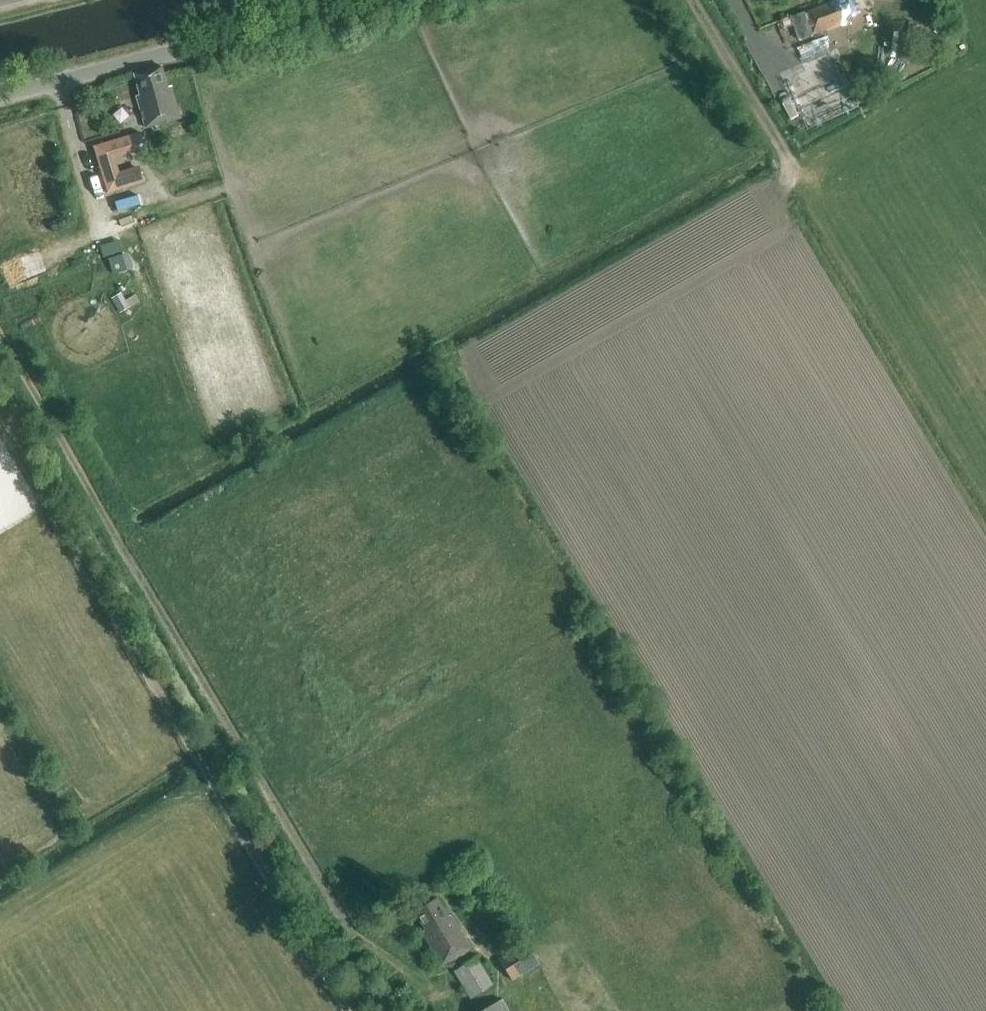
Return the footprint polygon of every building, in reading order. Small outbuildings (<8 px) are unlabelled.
[(836,1),(805,12),(802,4),(787,9),(798,40),(813,34),(810,27),(855,12),(851,0),(836,0),(836,1)] [(168,88),(162,67),(134,75),(140,95),(137,97),(146,128),(180,119),(171,87),(168,88)] [(129,136),(93,147),(107,194),(144,183),(139,166),(119,172),(115,158),(135,152),(144,149),(139,133),(129,136)] [(114,275),(128,271),(123,255),(109,259),(114,275)] [(449,918),(437,899),(415,912),(427,930),(423,933),(443,965),(472,947),(452,916),(449,918)] [(511,981),(540,964),(527,942),(498,959),(511,981)] [(471,1000),(494,986),(477,958),(454,972),(471,1000)] [(502,1000),(481,1010),(509,1010),(502,1000)]
